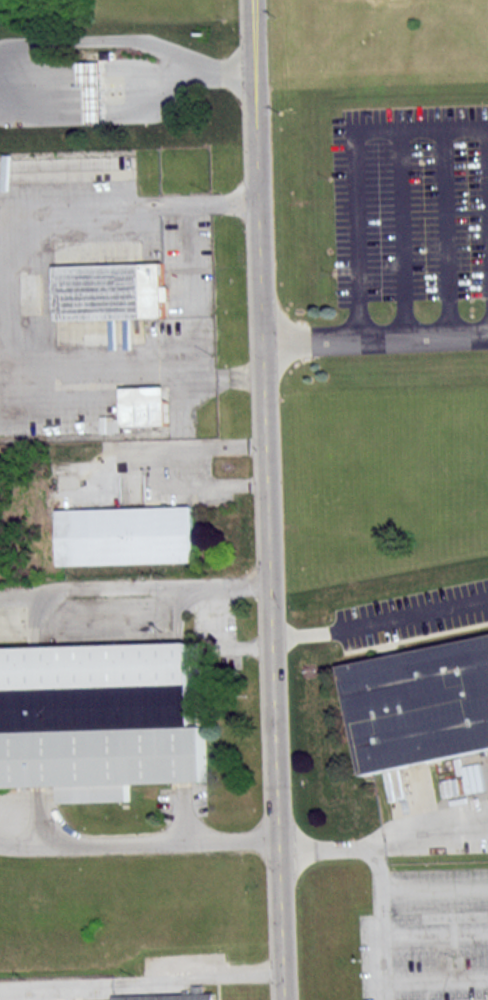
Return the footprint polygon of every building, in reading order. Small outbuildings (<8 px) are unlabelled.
[(168,261),(170,315),(61,319),(59,265),(168,261)] [(63,565),(62,509),(196,505),(197,561),(63,565)] [(345,666),(487,637),(487,749),(367,774),(345,666)] [(62,787),(0,788),(0,646),(205,640),(210,779),(132,782),(133,799),(62,803),(62,787)] [(216,993),(216,999),(116,999),(116,997),(194,995),(194,984),(206,984),(206,993),(216,993)]
